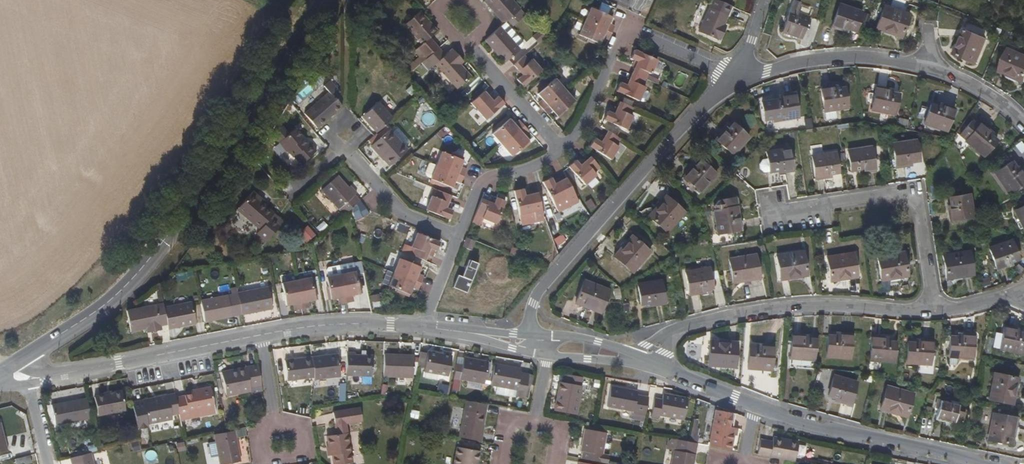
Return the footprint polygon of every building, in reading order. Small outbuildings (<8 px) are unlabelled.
[(520,10),(511,0),(488,0),(486,2),(505,24),(520,10)] [(845,28),(856,32),(862,13),(839,5),(831,27),(844,31),(845,28)] [(902,37),(909,15),(884,7),(876,29),(902,37)] [(591,8),(585,22),(612,34),(615,27),(610,24),(612,17),(591,8)] [(725,24),(729,17),(709,8),(698,32),(717,40),(718,37),(724,39),(728,29),(724,28),(725,24)] [(801,40),(808,19),(788,12),(781,33),(801,40)] [(430,38),(437,33),(420,13),(404,26),(421,46),(418,48),(427,59),(439,49),(430,38)] [(609,40),(612,34),(585,22),(579,35),(600,44),(604,37),(609,40)] [(505,63),(519,50),(500,28),(486,40),(505,63)] [(975,65),(986,40),(965,31),(954,55),(975,65)] [(1010,48),(1000,69),(1023,80),(1023,54),(1010,48)] [(452,49),(444,56),(439,49),(427,59),(425,61),(431,68),(435,65),(457,90),(471,78),(460,65),(463,62),(452,49)] [(648,72),(652,75),(658,62),(635,52),(631,59),(638,62),(632,74),(645,80),(648,72)] [(523,87),(543,70),(533,59),(530,62),(524,57),(514,66),(522,75),(517,80),(523,87)] [(425,61),(422,63),(428,71),(431,68),(425,61)] [(632,74),(626,87),(620,84),(616,93),(640,103),(646,89),(641,87),(645,80),(632,74)] [(563,92),(553,81),(539,94),(543,99),(538,104),(543,110),(563,92)] [(834,90),(834,86),(821,88),(825,119),(836,117),(834,110),(848,107),(845,88),(834,90)] [(876,87),(871,109),(895,115),(899,95),(888,93),(888,89),(876,87)] [(479,106),(476,109),(485,120),(505,104),(498,96),(493,101),(484,91),(474,100),(479,106)] [(573,103),(563,92),(543,110),(548,115),(553,110),(558,116),(573,103)] [(305,114),(317,128),(342,107),(329,93),(305,114)] [(762,103),(764,122),(798,118),(795,95),(781,96),(782,100),(762,103)] [(378,102),(362,117),(376,133),(392,119),(378,102)] [(633,118),(628,116),(632,108),(619,102),(614,115),(608,112),(604,120),(627,131),(633,118)] [(930,104),(923,123),(947,131),(955,109),(942,105),(941,108),(930,104)] [(509,119),(492,134),(502,146),(524,126),(519,120),(514,124),(509,119)] [(966,139),(965,141),(984,156),(997,141),(988,133),(990,131),(980,123),(978,125),(972,120),(960,135),(966,139)] [(715,141),(733,156),(749,138),(734,125),(727,133),(724,131),(715,141)] [(511,156),(529,141),(524,136),(529,131),(524,126),(502,146),(511,156)] [(294,129),(281,141),(301,164),(316,151),(309,143),(307,145),(301,138),(302,138),(294,129)] [(407,151),(390,131),(369,148),(387,168),(407,151)] [(619,138),(607,131),(599,143),(594,139),(588,146),(610,160),(618,148),(614,145),(619,138)] [(919,160),(916,141),(893,145),(896,167),(908,166),(907,162),(919,160)] [(875,170),(872,148),(848,151),(850,171),(862,169),(863,172),(875,170)] [(792,173),(788,149),(763,153),(766,173),(779,172),(779,175),(792,173)] [(840,169),(837,149),(812,153),(815,176),(828,174),(828,171),(840,169)] [(464,177),(466,171),(460,169),(463,161),(442,152),(436,166),(464,177)] [(590,157),(580,166),(576,161),(568,167),(584,186),(596,176),(593,172),(599,167),(590,157)] [(693,167),(684,176),(701,191),(717,172),(704,160),(695,169),(693,167)] [(993,172),(1007,193),(1023,181),(1023,177),(1018,169),(1015,171),(1008,161),(993,172)] [(461,184),(464,177),(436,166),(430,180),(452,189),(455,181),(461,184)] [(338,176),(322,190),(344,215),(351,209),(360,201),(338,176)] [(559,214),(581,203),(573,191),(566,178),(554,184),(551,178),(542,182),(559,214)] [(514,191),(521,227),(546,222),(541,208),(537,193),(525,196),(523,189),(514,191)] [(450,221),(453,211),(446,209),(451,197),(438,191),(435,199),(431,197),(426,211),(450,221)] [(486,209),(484,213),(498,219),(507,196),(500,193),(499,192),(497,198),(484,192),(478,207),(486,209)] [(264,203),(253,193),(250,196),(262,206),(264,203)] [(948,209),(950,222),(972,218),(968,194),(949,197),(951,208),(948,209)] [(238,210),(261,230),(276,213),(264,203),(262,206),(250,196),(238,210)] [(667,233),(684,213),(666,197),(648,217),(667,233)] [(734,205),(714,209),(718,234),(741,230),(739,216),(736,217),(734,205)] [(1012,211),(1023,235),(1023,234),(1023,206),(1012,211)] [(425,261),(431,249),(437,251),(440,243),(416,234),(411,247),(416,249),(413,256),(425,261)] [(633,271),(650,251),(632,236),(615,255),(633,271)] [(466,237),(462,248),(474,253),(479,242),(466,237)] [(1016,258),(1011,240),(989,247),(996,268),(1007,265),(1006,262),(1016,258)] [(973,275),(969,251),(943,255),(946,279),(973,275)] [(805,276),(801,252),(776,256),(780,280),(805,276)] [(907,277),(903,253),(878,257),(882,281),(907,277)] [(857,277),(853,254),(827,258),(831,281),(857,277)] [(759,278),(755,255),(730,260),(733,283),(759,278)] [(422,284),(424,277),(417,275),(420,267),(400,259),(394,273),(422,284)] [(453,288),(467,293),(478,264),(468,260),(461,277),(458,276),(453,288)] [(712,289),(710,270),(686,273),(689,296),(702,294),(701,291),(712,289)] [(354,302),(352,296),(360,294),(356,271),(341,274),(347,303),(354,302)] [(422,284),(394,273),(389,286),(410,295),(412,288),(419,291),(422,284)] [(338,298),(339,305),(347,303),(341,274),(327,277),(331,300),(338,298)] [(302,310),(309,308),(308,302),(316,301),(312,278),(297,281),(302,310)] [(663,303),(660,280),(636,283),(638,302),(649,301),(650,304),(663,303)] [(302,310),(297,281),(282,284),(286,306),(293,305),(295,311),(302,310)] [(600,313),(609,291),(584,281),(576,303),(600,313)] [(238,294),(242,315),(272,309),(268,288),(238,294)] [(201,301),(205,322),(242,315),(238,294),(201,301)] [(151,333),(162,331),(161,326),(168,325),(164,309),(164,304),(127,311),(131,332),(147,329),(150,328),(151,333)] [(168,325),(168,329),(195,324),(191,304),(164,309),(168,325)] [(1017,333),(1017,330),(1004,327),(1000,349),(1023,354),(1023,334),(1017,333)] [(828,337),(827,356),(853,358),(854,334),(841,333),(841,337),(828,337)] [(950,337),(948,357),(972,359),(974,335),(962,334),(962,338),(950,337)] [(792,335),(790,358),(814,360),(815,342),(804,341),(804,336),(792,335)] [(872,336),(869,360),(893,362),(895,342),(883,341),(884,337),(872,336)] [(993,336),(991,346),(999,348),(1001,337),(993,336)] [(907,342),(905,362),(930,364),(932,341),(919,340),(919,343),(907,342)] [(710,341),(708,365),(735,367),(736,343),(710,341)] [(749,348),(747,367),(771,370),(773,347),(761,346),(761,349),(749,348)] [(425,371),(448,376),(451,356),(450,356),(450,353),(443,352),(442,354),(428,351),(425,371)] [(373,356),(361,356),(355,355),(355,353),(347,352),(346,375),(372,376),(373,356)] [(384,355),(383,377),(412,378),(413,360),(399,360),(399,356),(384,355)] [(314,380),(339,377),(337,356),(312,359),(314,377),(314,380)] [(312,357),(285,360),(288,381),(314,377),(312,359),(312,357)] [(484,383),(488,361),(464,357),(460,379),(484,383)] [(516,390),(520,369),(494,364),(490,385),(516,390)] [(261,383),(258,366),(247,368),(247,371),(237,374),(236,370),(222,373),(226,395),(250,390),(249,385),(261,383)] [(1012,403),(1017,377),(994,372),(989,398),(1012,403)] [(454,373),(451,386),(458,387),(461,374),(454,373)] [(560,383),(555,411),(575,415),(582,377),(567,374),(565,384),(560,383)] [(850,404),(855,381),(828,374),(824,394),(836,397),(835,400),(850,404)] [(633,412),(633,413),(645,415),(648,398),(636,395),(637,391),(610,386),(607,407),(633,412)] [(179,416),(190,413),(191,418),(217,412),(212,387),(197,390),(197,393),(191,394),(176,398),(179,413),(179,416)] [(905,418),(911,395),(886,389),(880,412),(905,418)] [(125,410),(121,392),(94,397),(97,415),(125,410)] [(687,398),(662,394),(661,400),(654,399),(651,416),(658,417),(658,415),(683,419),(687,398)] [(176,398),(176,397),(168,398),(167,395),(154,398),(155,402),(144,404),(147,424),(173,419),(172,414),(179,413),(176,398)] [(90,418),(86,398),(52,406),(55,425),(90,418)] [(144,404),(143,400),(132,403),(138,434),(149,431),(147,424),(144,404)] [(936,418),(961,423),(964,411),(957,410),(959,402),(951,400),(950,403),(940,401),(939,404),(936,404),(936,408),(938,408),(936,418)] [(485,405),(465,401),(459,438),(479,441),(485,405)] [(358,408),(332,412),(336,435),(348,433),(346,422),(360,420),(358,408)] [(734,433),(735,428),(729,427),(732,413),(716,410),(713,424),(709,446),(731,450),(734,433)] [(1011,444),(1016,418),(993,413),(987,440),(1011,444)] [(240,461),(235,430),(227,431),(214,434),(220,463),(225,463),(240,461)] [(582,459),(601,463),(606,434),(585,430),(581,451),(584,452),(582,459)] [(352,463),(348,433),(336,435),(328,436),(330,456),(333,456),(334,463),(344,463),(352,463)] [(795,461),(799,443),(774,438),(773,443),(760,440),(757,454),(783,459),(795,461)] [(675,439),(671,463),(693,463),(697,444),(690,442),(675,439)] [(479,451),(457,447),(454,463),(477,463),(479,451)] [(70,459),(71,463),(94,463),(91,453),(70,459)] [(15,459),(16,463),(29,463),(31,463),(30,456),(15,459)]
